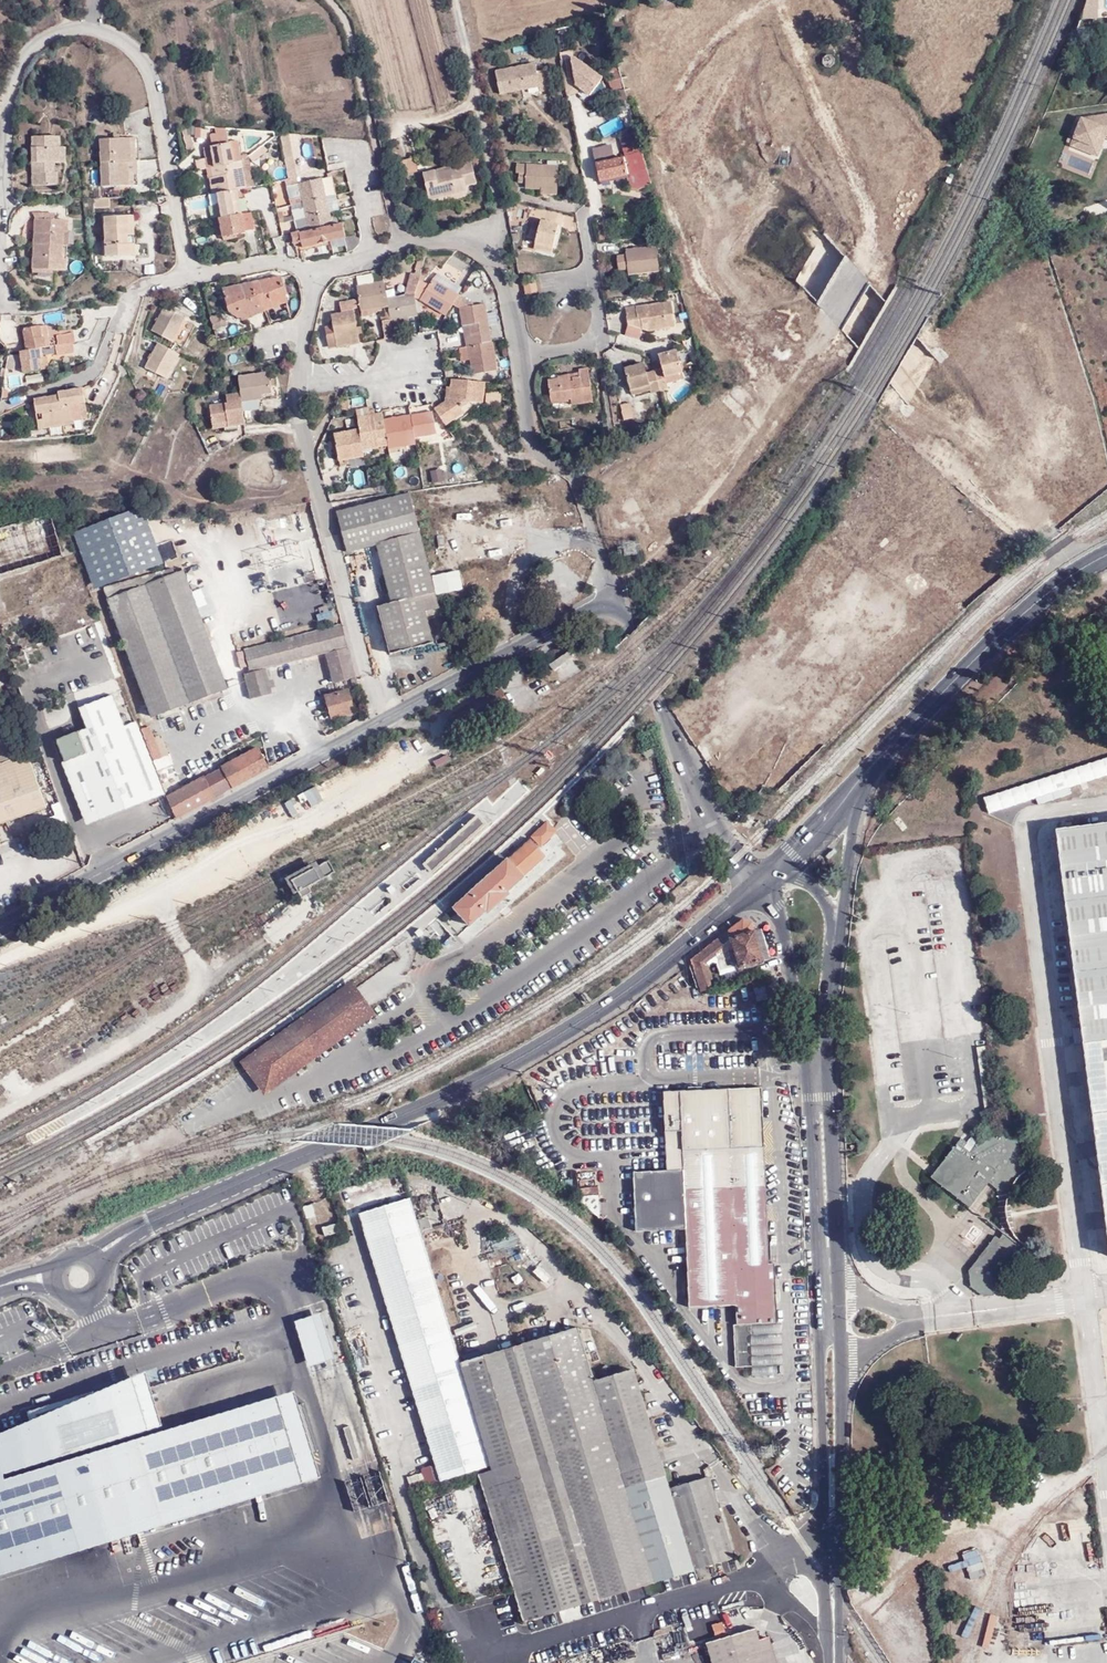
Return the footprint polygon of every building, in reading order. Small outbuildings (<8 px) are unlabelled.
[(606,0),(540,0),(544,3),(550,0),(551,24),(606,0)] [(1099,0),(1085,0),(1086,16),(1099,16),(1099,0)] [(573,54),(569,56),(574,86),(590,97),(605,76),(573,54)] [(535,69),(534,61),(494,69),(498,94),(538,87),(539,92),(552,89),(548,67),(535,69)] [(1079,115),(1068,144),(1098,156),(1105,135),(1106,134),(1106,112),(1079,115)] [(191,130),(185,131),(190,150),(195,148),(191,130)] [(294,142),(293,133),(284,133),(286,143),(294,142)] [(618,143),(619,156),(641,149),(638,138),(618,143)] [(134,162),(134,139),(102,140),(104,187),(132,187),(132,174),(127,174),(127,162),(134,162)] [(142,139),(134,139),(134,162),(139,162),(142,162),(142,139)] [(65,165),(64,150),(64,140),(35,140),(36,167),(45,166),(45,176),(36,177),(37,189),(61,188),(61,176),(59,176),(59,166),(65,165)] [(296,159),(294,142),(286,143),(288,160),(296,159)] [(220,193),(250,188),(244,162),(238,163),(233,144),(213,148),(215,158),(209,159),(211,168),(214,168),(215,178),(212,178),(215,194),(220,193)] [(206,149),(209,159),(215,158),(213,148),(206,149)] [(417,154),(403,157),(405,167),(401,168),(402,172),(419,168),(417,154)] [(250,188),(258,186),(252,156),(244,162),(250,188)] [(641,191),(654,188),(647,158),(627,157),(596,165),(600,182),(628,175),(632,189),(641,191)] [(296,159),(288,160),(290,180),(298,179),(296,159)] [(475,159),(427,169),(433,196),(470,189),(469,184),(479,181),(475,159)] [(141,187),(139,162),(134,162),(127,162),(127,174),(132,174),(132,187),(141,187)] [(562,187),(564,165),(522,163),(522,171),(525,171),(525,180),(532,180),(532,187),(546,187),(562,187)] [(36,167),(36,177),(45,176),(45,166),(36,167)] [(301,235),(303,241),(296,244),(297,247),(302,246),(305,249),(349,238),(346,224),(334,225),(323,179),(289,187),(292,199),(303,197),(306,204),(307,209),(295,212),(299,229),(311,226),(312,232),(301,235)] [(252,214),(247,189),(220,193),(222,205),(219,206),(227,240),(240,238),(239,236),(250,234),(249,232),(258,230),(254,213),(252,214)] [(213,206),(219,206),(222,205),(220,193),(215,194),(211,195),(213,206)] [(294,207),(306,204),(303,197),(292,199),(294,207)] [(113,199),(96,200),(97,210),(113,210),(113,199)] [(65,234),(71,234),(71,224),(61,223),(61,220),(57,219),(56,223),(36,222),(35,272),(70,273),(70,263),(65,263),(65,234)] [(133,219),(108,220),(111,260),(135,259),(135,248),(131,248),(131,238),(134,239),(133,219)] [(538,246),(555,248),(558,221),(551,221),(552,220),(541,220),(540,223),(532,223),(531,238),(538,239),(538,246)] [(296,244),(303,241),(301,235),(300,231),(291,234),(294,244),(296,244)] [(521,233),(514,234),(516,242),(523,241),(521,233)] [(617,256),(618,271),(628,270),(628,275),(659,272),(656,246),(626,249),(626,255),(617,256)] [(466,283),(478,261),(455,248),(443,270),(466,283)] [(405,298),(390,301),(391,307),(394,322),(420,317),(417,299),(417,296),(419,289),(422,280),(423,276),(412,273),(405,298)] [(424,299),(449,314),(456,303),(461,294),(465,288),(439,273),(435,279),(433,283),(429,290),(424,299)] [(241,317),(290,299),(283,276),(228,292),(233,312),(241,317)] [(433,283),(422,280),(419,289),(429,290),(433,283)] [(524,292),(538,292),(537,281),(524,281),(524,292)] [(390,301),(387,284),(360,290),(364,313),(391,307),(390,301)] [(417,299),(424,299),(429,290),(419,289),(417,296),(417,299)] [(456,303),(463,307),(479,304),(462,294),(461,294),(456,303)] [(291,303),(290,299),(241,317),(246,319),(291,303)] [(470,345),(473,359),(476,373),(500,368),(495,340),(493,340),(486,302),(479,304),(463,307),(466,324),(472,323),(474,335),(468,336),(470,345)] [(343,307),(345,315),(360,312),(358,304),(343,307)] [(674,308),(627,313),(629,329),(651,336),(677,332),(674,308)] [(191,322),(170,309),(156,331),(177,344),(191,322)] [(226,316),(213,320),(216,333),(230,328),(226,316)] [(336,330),(341,351),(362,346),(356,316),(335,321),(336,330)] [(397,339),(394,322),(386,323),(389,340),(397,339)] [(466,324),(468,336),(474,335),(472,323),(466,324)] [(47,337),(46,327),(29,329),(32,350),(25,351),(27,372),(44,371),(42,358),(45,358),(44,348),(51,348),(50,337),(47,337)] [(332,353),(341,351),(336,330),(328,332),(332,353)] [(77,335),(62,337),(63,345),(60,345),(61,357),(77,355),(75,344),(79,343),(77,335)] [(473,359),(470,345),(463,346),(466,360),(473,359)] [(183,358),(164,347),(150,369),(170,381),(183,358)] [(660,372),(653,374),(654,377),(659,396),(666,395),(665,390),(664,384),(681,381),(676,355),(657,359),(660,372)] [(659,396),(654,377),(645,378),(643,369),(624,373),(628,394),(647,390),(648,395),(649,398),(659,396)] [(571,383),(568,383),(568,376),(558,376),(558,379),(547,380),(549,401),(570,399),(571,405),(591,403),(588,371),(579,371),(579,378),(572,378),(571,383)] [(235,426),(235,431),(251,429),(250,415),(264,413),(263,404),(268,403),(268,398),(278,397),(275,377),(245,382),(247,399),(235,401),(236,409),(219,411),(221,428),(235,426)] [(486,402),(489,381),(455,379),(455,386),(454,397),(450,400),(438,409),(450,425),(468,413),(465,408),(475,401),(486,402)] [(682,386),(681,381),(664,384),(665,390),(682,386)] [(86,401),(90,401),(89,390),(64,395),(64,398),(40,402),(43,423),(49,422),(50,429),(69,426),(68,423),(79,420),(88,419),(86,406),(86,401)] [(489,390),(489,403),(501,403),(501,390),(489,390)] [(630,399),(648,395),(647,390),(628,394),(630,399)] [(630,407),(619,409),(622,424),(633,423),(630,407)] [(360,410),(361,417),(380,414),(379,411),(374,412),(373,408),(360,410)] [(436,411),(388,419),(392,445),(393,447),(419,444),(418,437),(440,434),(436,411)] [(387,413),(380,414),(361,417),(363,429),(338,433),(342,459),(367,456),(366,448),(392,445),(388,419),(387,413)] [(444,484),(442,466),(429,467),(431,486),(444,484)] [(353,470),(354,485),(364,484),(363,469),(353,470)] [(434,576),(416,495),(338,513),(348,554),(378,547),(392,605),(379,608),(391,656),(434,645),(427,614),(442,611),(441,606),(434,576)] [(144,505),(75,533),(97,587),(165,559),(144,505)] [(0,512),(0,528),(36,517),(35,510),(0,512)] [(0,528),(0,575),(63,556),(49,513),(36,517),(0,528)] [(350,557),(358,596),(368,594),(360,555),(350,557)] [(186,572),(182,559),(104,586),(153,716),(228,688),(216,654),(186,572)] [(0,579),(0,583),(9,614),(73,595),(64,561),(0,579)] [(459,570),(434,576),(441,606),(466,601),(459,570)] [(345,624),(250,648),(255,671),(264,669),(327,652),(350,646),(345,624)] [(333,685),(358,680),(350,649),(326,655),(333,685)] [(570,657),(566,650),(546,664),(550,670),(570,657)] [(265,670),(246,675),(253,702),(271,697),(265,670)] [(154,761),(142,730),(138,720),(124,725),(107,684),(81,693),(86,707),(81,709),(88,729),(58,741),(66,762),(76,759),(100,821),(166,795),(154,761)] [(354,711),(350,692),(326,698),(330,717),(354,711)] [(128,700),(118,703),(124,721),(133,718),(128,700)] [(1090,735),(1095,742),(1106,733),(1106,730),(1104,726),(1090,735)] [(149,728),(142,730),(154,761),(160,758),(149,728)] [(175,817),(269,768),(259,751),(167,798),(175,817)] [(66,828),(42,759),(26,764),(23,757),(0,766),(0,825),(45,808),(54,832),(66,828)] [(87,826),(100,821),(76,759),(66,762),(62,764),(87,826)] [(477,816),(455,835),(463,845),(486,825),(477,816)] [(555,832),(545,820),(528,836),(538,847),(555,832)] [(1058,828),(1106,1233),(1106,822),(1058,828)] [(455,835),(444,844),(453,854),(463,845),(455,835)] [(457,902),(450,907),(467,926),(484,911),(486,914),(498,904),(508,895),(506,892),(522,878),(521,876),(543,857),(528,840),(506,860),(504,858),(457,902)] [(444,844),(422,864),(430,874),(453,854),(444,844)] [(325,861),(289,881),(298,898),(308,893),(305,887),(331,872),(325,861)] [(388,888),(392,894),(394,892),(396,890),(392,885),(388,888)] [(743,919),(728,930),(728,931),(718,938),(724,947),(707,960),(716,964),(720,975),(740,968),(764,961),(752,922),(743,919)] [(415,932),(419,937),(423,933),(421,931),(419,928),(415,932)] [(718,938),(690,959),(701,993),(710,990),(702,964),(707,960),(724,947),(718,938)] [(470,961),(453,972),(457,979),(474,968),(470,961)] [(274,981),(283,991),(294,981),(288,975),(292,971),(288,967),(274,981)] [(374,1016),(349,981),(238,1060),(245,1071),(262,1096),(374,1016)] [(754,986),(757,999),(768,997),(765,983),(754,986)] [(667,1167),(633,1167),(633,1226),(685,1226),(685,1304),(726,1304),(733,1304),(733,1323),(729,1323),(729,1366),(747,1365),(747,1322),(772,1322),(772,1261),(767,1261),(766,1143),(767,1088),(668,1088),(667,1128),(685,1128),(685,1167),(667,1167)] [(975,1134),(946,1174),(985,1204),(1003,1180),(1012,1186),(1017,1232),(1014,1235),(1010,1232),(983,1267),(984,1276),(999,1288),(1008,1287),(1049,1234),(1033,1236),(1028,1230),(1023,1189),(1031,1177),(1039,1183),(1040,1183),(1033,1127),(998,1132),(985,1149),(979,1144),(982,1140),(975,1134)] [(685,1167),(685,1128),(667,1128),(667,1167),(685,1167)] [(406,1193),(401,1175),(396,1176),(402,1194),(406,1193)] [(490,1467),(459,1363),(410,1199),(359,1215),(436,1465),(440,1482),(441,1483),(490,1467)] [(335,1224),(322,1229),(325,1237),(338,1233),(335,1224)] [(448,1230),(429,1233),(431,1245),(450,1242),(448,1230)] [(545,1285),(553,1278),(541,1265),(533,1272),(545,1285)] [(578,1327),(460,1362),(491,1467),(492,1470),(491,1471),(477,1475),(476,1475),(522,1622),(734,1558),(709,1477),(670,1490),(633,1368),(594,1380),(578,1327)] [(328,1476),(304,1390),(171,1421),(162,1394),(153,1368),(89,1391),(32,1415),(0,1429),(0,1574),(328,1476)] [(436,1483),(440,1482),(436,1465),(431,1467),(436,1483)] [(972,1578),(987,1572),(977,1547),(962,1553),(972,1578)] [(469,1629),(476,1626),(468,1608),(461,1611),(469,1629)] [(716,1641),(727,1638),(723,1623),(712,1626),(716,1641)] [(759,1641),(755,1629),(727,1638),(716,1641),(707,1644),(713,1662),(766,1662),(759,1641)] [(759,1641),(766,1662),(774,1662),(767,1639),(759,1641)]
